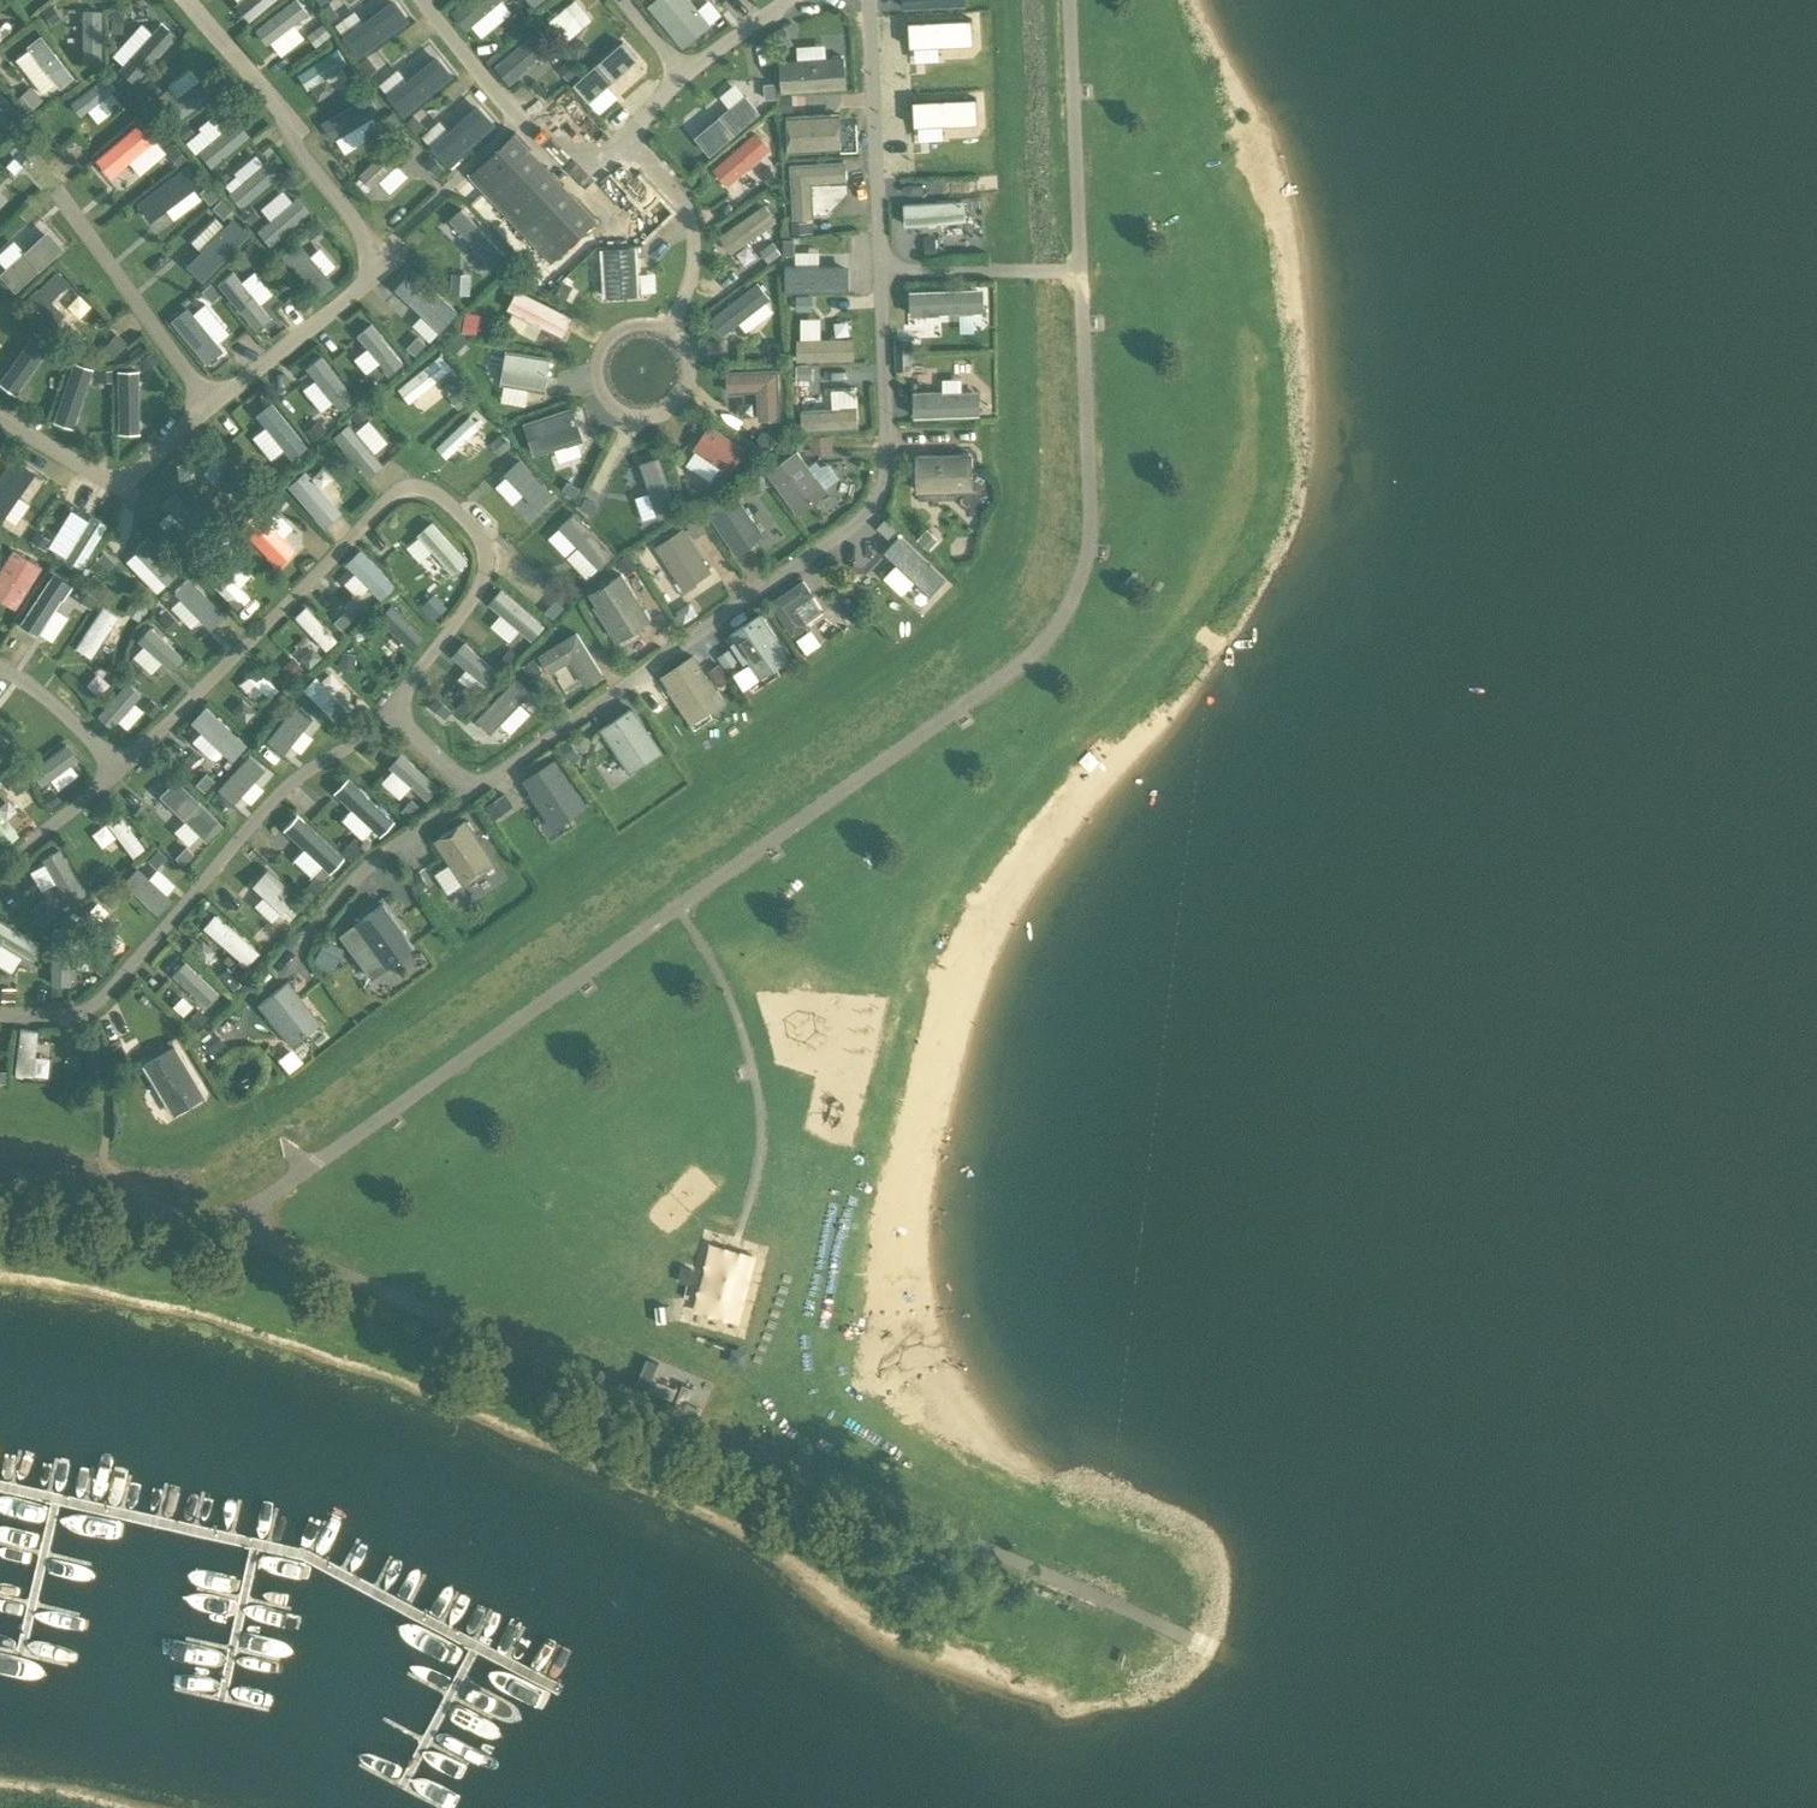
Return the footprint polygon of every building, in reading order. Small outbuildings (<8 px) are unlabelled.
[(247,24),(276,0),(242,0),(233,7),(247,24)] [(265,48),(307,14),(296,0),(295,0),(254,32),(265,48)] [(452,15),(466,33),(505,0),(469,0),(452,15)] [(534,10),(547,0),(526,0),(534,10)] [(550,12),(565,34),(592,16),(582,0),(568,0),(550,12)] [(689,0),(659,0),(649,8),(684,51),(712,28),(689,0)] [(902,12),(965,9),(965,0),(901,0),(902,12)] [(359,61),(411,24),(394,2),(342,40),(359,61)] [(61,19),(52,5),(41,13),(52,27),(61,19)] [(338,17),(330,5),(320,12),(329,25),(338,17)] [(101,13),(82,12),(82,65),(102,65),(101,13)] [(531,25),(521,13),(512,20),(523,34),(531,25)] [(123,15),(112,14),(111,34),(122,35),(123,15)] [(971,23),(907,26),(909,51),(973,48),(971,23)] [(177,39),(161,25),(118,72),(134,87),(177,39)] [(305,38),(314,49),(330,37),(321,26),(305,38)] [(794,46),(785,28),(773,34),(781,52),(794,46)] [(539,31),(495,69),(510,87),(554,50),(539,31)] [(73,81),(41,39),(27,50),(59,91),(73,81)] [(638,64),(623,46),(574,88),(589,106),(638,64)] [(296,77),(306,93),(347,66),(337,50),(296,77)] [(898,73),(946,71),(945,54),(897,55),(898,73)] [(377,70),(368,58),(358,65),(367,78),(377,70)] [(847,91),(844,58),(780,62),(782,95),(847,91)] [(387,100),(404,119),(453,79),(437,59),(387,100)] [(578,75),(567,61),(558,70),(569,83),(578,75)] [(70,105),(80,120),(116,91),(106,79),(70,105)] [(163,94),(152,81),(143,88),(153,100),(163,94)] [(202,81),(165,110),(175,126),(213,97),(202,81)] [(355,94),(348,84),(339,90),(345,102),(355,94)] [(777,101),(776,85),(764,86),(765,101),(777,101)] [(43,102),(30,88),(15,103),(27,116),(43,102)] [(135,105),(124,91),(116,99),(126,113),(135,105)] [(4,134),(22,118),(0,92),(0,129),(4,134)] [(761,117),(746,97),(696,141),(711,159),(761,117)] [(322,125),(332,143),(376,116),(365,99),(322,125)] [(782,115),(794,114),(793,99),(781,99),(782,115)] [(976,102),(912,105),(914,130),(976,127),(976,102)] [(431,152),(449,169),(496,128),(477,109),(431,152)] [(843,153),(841,115),(786,118),(788,157),(843,153)] [(96,162),(111,180),(162,136),(148,118),(96,162)] [(250,139),(236,122),(198,155),(212,170),(250,139)] [(194,134),(184,123),(176,131),(187,143),(194,134)] [(771,152),(757,134),(715,171),(728,189),(771,152)] [(551,266),(598,222),(516,135),(469,179),(551,266)] [(359,177),(373,191),(414,150),(402,136),(359,177)] [(187,161),(173,144),(164,151),(178,168),(187,161)] [(446,171),(431,157),(423,164),(438,180),(446,171)] [(281,177),(268,162),(229,197),(242,211),(281,177)] [(814,188),(848,187),(847,162),(790,168),(794,222),(815,221),(814,188)] [(150,226),(203,186),(190,166),(136,205),(150,226)] [(779,180),(769,168),(760,175),(771,188),(779,180)] [(213,177),(223,186),(229,179),(219,170),(213,177)] [(199,194),(209,207),(218,200),(209,187),(199,194)] [(963,194),(966,214),(983,212),(979,191),(963,194)] [(310,215),(297,200),(258,234),(271,249),(310,215)] [(963,201),(902,206),(904,228),(966,224),(963,201)] [(232,212),(220,202),(213,210),(225,220),(232,212)] [(765,207),(720,238),(733,256),(777,225),(765,207)] [(242,215),(252,226),(259,219),(249,208),(242,215)] [(492,267),(504,258),(462,212),(451,223),(492,267)] [(304,232),(311,241),(325,230),(318,221),(304,232)] [(232,222),(187,270),(202,284),(250,238),(232,222)] [(0,276),(0,280),(14,295),(63,251),(47,234),(0,276)] [(238,257),(245,265),(260,252),(252,244),(238,257)] [(782,256),(774,244),(761,253),(769,265),(782,256)] [(335,288),(298,245),(281,259),(318,303),(335,288)] [(637,250),(602,251),(604,301),(640,299),(637,250)] [(849,268),(786,268),(786,295),(851,294),(849,268)] [(440,336),(459,315),(412,271),(395,293),(440,336)] [(272,321),(233,273),(217,286),(256,335),(272,321)] [(69,286),(57,274),(25,302),(54,331),(65,318),(52,304),(69,286)] [(471,276),(452,276),(451,296),(470,297),(471,276)] [(573,288),(563,283),(556,298),(566,303),(573,288)] [(210,286),(202,293),(211,306),(220,298),(210,286)] [(772,302),(759,287),(710,324),(724,340),(772,302)] [(983,291),(908,294),(910,320),(984,314),(983,291)] [(86,302),(79,293),(73,305),(81,312),(86,302)] [(572,320),(517,293),(507,313),(563,341),(572,320)] [(813,298),(797,298),(797,314),(813,313),(813,298)] [(192,309),(216,336),(226,327),(203,300),(192,309)] [(170,324),(206,368),(223,355),(187,311),(170,324)] [(466,315),(462,334),(477,337),(480,317),(466,315)] [(403,366),(371,326),(355,338),(389,379),(403,366)] [(15,399),(51,347),(35,336),(0,383),(0,387),(15,399)] [(127,346),(117,336),(102,352),(112,361),(127,346)] [(427,346),(418,339),(408,351),(415,359),(427,346)] [(911,340),(894,342),(895,373),(911,372),(911,340)] [(855,363),(855,343),(797,342),(798,365),(855,363)] [(154,352),(139,362),(144,372),(160,363),(154,352)] [(550,361),(507,354),(501,388),(546,396),(550,361)] [(399,393),(410,406),(452,372),(441,357),(399,393)] [(355,400),(320,359),(305,371),(339,414),(355,400)] [(73,432),(93,373),(74,366),(53,425),(73,432)] [(779,373),(727,374),(728,397),(759,396),(759,423),(780,424),(779,373)] [(140,438),(139,374),(117,374),(118,438),(140,438)] [(979,393),(912,394),(913,421),(979,418),(979,393)] [(306,449),(271,405),(255,418),(290,463),(306,449)] [(523,427),(535,460),(584,444),(573,410),(523,427)] [(858,410),(802,414),(804,436),(860,432),(858,410)] [(480,429),(469,419),(437,450),(447,462),(480,429)] [(382,467),(348,428),(332,441),(366,482),(382,467)] [(746,452),(710,428),(694,452),(730,477),(746,452)] [(776,443),(763,434),(755,446),(767,454),(776,443)] [(511,448),(502,437),(491,446),(500,459),(511,448)] [(833,437),(810,438),(811,456),(834,455),(833,437)] [(219,455),(211,466),(242,494),(250,485),(219,455)] [(828,494),(798,455),(767,476),(798,518),(828,494)] [(971,457),(916,459),(916,497),(972,495),(971,457)] [(34,478),(12,460),(0,479),(0,527),(34,478)] [(679,515),(660,460),(640,467),(660,523),(679,515)] [(554,499),(519,464),(504,478),(539,514),(554,499)] [(339,517),(304,474),(287,490),(322,532),(339,517)] [(768,487),(759,474),(748,483),(757,497),(768,487)] [(581,491),(568,483),(561,493),(575,501),(581,491)] [(703,496),(686,485),(681,495),(698,506),(703,496)] [(176,495),(162,509),(198,544),(211,529),(176,495)] [(764,538),(737,498),(708,515),(736,558),(764,538)] [(600,508),(586,500),(580,511),(593,519),(600,508)] [(51,505),(42,529),(64,538),(74,514),(51,505)] [(238,531),(278,570),(295,553),(256,514),(238,531)] [(470,556),(433,516),(419,528),(455,569),(470,556)] [(615,558),(573,516),(560,530),(600,573),(615,558)] [(64,562),(82,573),(108,528),(91,518),(64,562)] [(708,533),(699,519),(686,526),(696,541),(708,533)] [(712,575),(683,531),(656,550),(683,595),(712,575)] [(938,543),(926,533),(917,542),(929,553),(938,543)] [(126,562),(156,596),(182,574),(148,538),(126,562)] [(944,583),(898,540),(883,556),(929,600),(944,583)] [(396,578),(361,542),(346,558),(381,593),(396,578)] [(15,614),(42,570),(13,552),(0,574),(0,604),(15,614)] [(249,601),(218,569),(205,581),(237,614),(249,601)] [(651,625),(621,576),(589,597),(618,647),(651,625)] [(52,577),(19,628),(37,640),(71,589),(52,577)] [(211,633),(225,618),(189,582),(174,597),(211,633)] [(814,599),(805,583),(771,606),(794,640),(809,631),(798,611),(814,599)] [(545,623),(500,584),(488,597),(533,636),(545,623)] [(448,604),(435,590),(421,603),(434,617),(448,604)] [(564,604),(554,595),(544,606),(553,615),(564,604)] [(337,635),(306,602),(295,614),(326,647),(337,635)] [(699,616),(691,605),(677,615),(684,625),(699,616)] [(408,648),(422,634),(396,606),(381,620),(408,648)] [(351,615),(343,607),(331,616),(341,624),(351,615)] [(846,618),(853,626),(865,616),(857,608),(846,618)] [(74,653),(91,663),(118,618),(103,610),(74,653)] [(818,634),(831,625),(820,610),(807,619),(818,634)] [(793,662),(762,616),(731,636),(760,683),(793,662)] [(603,670),(575,627),(537,650),(548,668),(568,658),(585,683),(603,670)] [(184,661),(151,630),(138,643),(170,674),(184,661)] [(799,643),(808,656),(820,648),(811,634),(799,643)] [(503,671),(464,638),(450,650),(489,684),(503,671)] [(319,652),(309,644),(297,652),(306,663),(319,652)] [(354,649),(339,647),(337,664),(353,666),(354,649)] [(719,657),(728,674),(740,667),(730,651),(719,657)] [(301,665),(291,655),(280,663),(289,674),(301,665)] [(726,707),(693,658),(661,680),(692,729),(726,707)] [(255,663),(246,672),(271,696),(280,687),(255,663)] [(338,698),(312,672),(300,685),(327,710),(338,698)] [(488,730),(529,687),(515,672),(473,715),(488,730)] [(447,684),(429,700),(445,715),(463,697),(447,684)] [(111,732),(142,698),(127,686),(98,720),(111,732)] [(282,750),(313,711),(296,698),(266,738),(282,750)] [(662,745),(631,699),(598,722),(628,769),(662,745)] [(233,755),(247,738),(206,700),(190,716),(233,755)] [(559,743),(572,761),(580,754),(568,737),(559,743)] [(27,764),(40,781),(76,755),(65,740),(27,764)] [(389,762),(428,795),(440,781),(401,748),(389,762)] [(232,799),(265,762),(249,749),(216,785),(232,799)] [(613,750),(598,760),(611,780),(626,770),(613,750)] [(585,801),(553,753),(520,776),(551,824),(585,801)] [(203,788),(214,776),(206,768),(196,780),(203,788)] [(20,769),(4,777),(11,790),(27,782),(20,769)] [(376,831),(394,815),(349,771),(331,788),(376,831)] [(206,836),(222,819),(177,772),(160,789),(206,836)] [(515,803),(507,790),(488,803),(496,815),(515,803)] [(411,814),(420,803),(411,795),(401,806),(411,814)] [(130,852),(143,845),(117,807),(105,816),(130,852)] [(1,839),(16,828),(0,809),(0,837),(1,839)] [(284,824),(329,867),(345,852),(298,809),(284,824)] [(496,858),(468,813),(436,834),(465,880),(496,858)] [(105,819),(92,826),(99,840),(112,833),(105,819)] [(350,855),(363,842),(355,834),(342,847),(350,855)] [(182,860),(192,850),(184,843),(174,851),(182,860)] [(68,898),(85,887),(58,844),(42,853),(68,898)] [(155,911),(172,893),(138,860),(123,878),(155,911)] [(306,898),(268,862),(252,878),(289,914),(306,898)] [(419,887),(429,882),(422,869),(412,874),(419,887)] [(305,884),(313,892),(324,881),(316,873),(305,884)] [(417,941),(385,896),(339,928),(371,975),(417,941)] [(110,947),(123,934),(87,900),(74,913),(110,947)] [(247,962),(259,947),(215,909),(203,924),(247,962)] [(31,958),(43,939),(0,914),(0,939),(31,958)] [(51,980),(71,980),(72,925),(52,925),(51,980)] [(194,948),(205,958),(215,947),(203,937),(194,948)] [(344,945),(324,937),(311,964),(331,974),(344,945)] [(202,1002),(217,988),(183,957),(169,970),(202,1002)] [(220,970),(231,984),(241,976),(230,962),(220,970)] [(322,1017),(289,974),(258,999),(292,1041),(322,1017)] [(171,1001),(182,1011),(192,1001),(182,991),(171,1001)] [(187,1019),(195,1027),(207,1015),(199,1007),(187,1019)] [(35,1026),(16,1024),(12,1070),(30,1073),(35,1026)] [(214,1050),(223,1040),(215,1028),(204,1038),(214,1050)] [(205,1092),(176,1041),(143,1060),(172,1111),(205,1092)] [(285,1068),(301,1059),(291,1043),(275,1052),(285,1068)] [(64,1076),(63,1090),(85,1091),(86,1077),(64,1076)] [(743,1320),(752,1249),(704,1243),(695,1314),(743,1320)] [(697,1408),(710,1379),(649,1352),(636,1381),(697,1408)]
